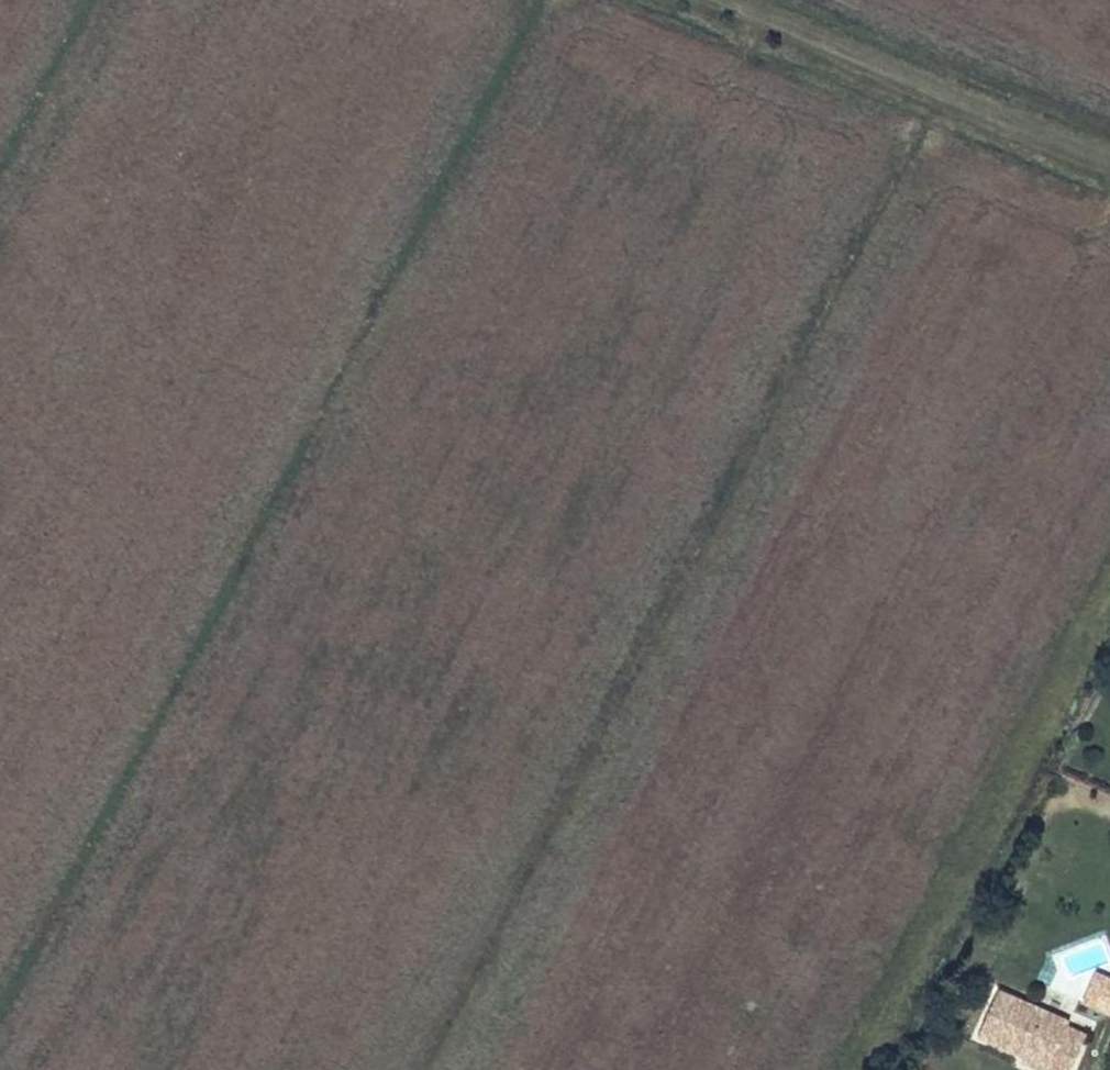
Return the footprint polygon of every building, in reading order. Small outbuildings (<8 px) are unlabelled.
[(1067,1027),(1070,1022),(998,990),(978,1036),(1025,1056),(1049,1067),(1047,1069),(1071,1069),(1086,1035),(1085,1035),(1067,1027)] [(1085,1035),(1092,1019),(1074,1012),(1070,1022),(1067,1027),(1085,1035)] [(1025,1056),(1023,1061),(1043,1069),(1047,1069),(1049,1067),(1025,1056)]
